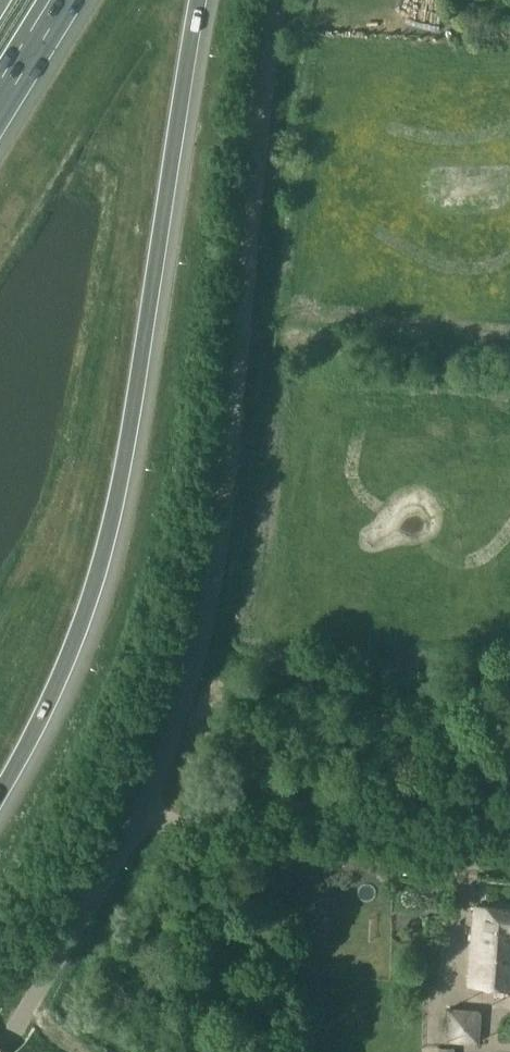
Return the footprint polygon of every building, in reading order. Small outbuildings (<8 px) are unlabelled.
[(394,710),(388,719),(387,724),(409,726),(410,721),(407,711),(394,710)] [(477,905),(470,986),(509,989),(509,908),(477,905)] [(448,1008),(446,1041),(478,1043),(479,1010),(448,1008)]
